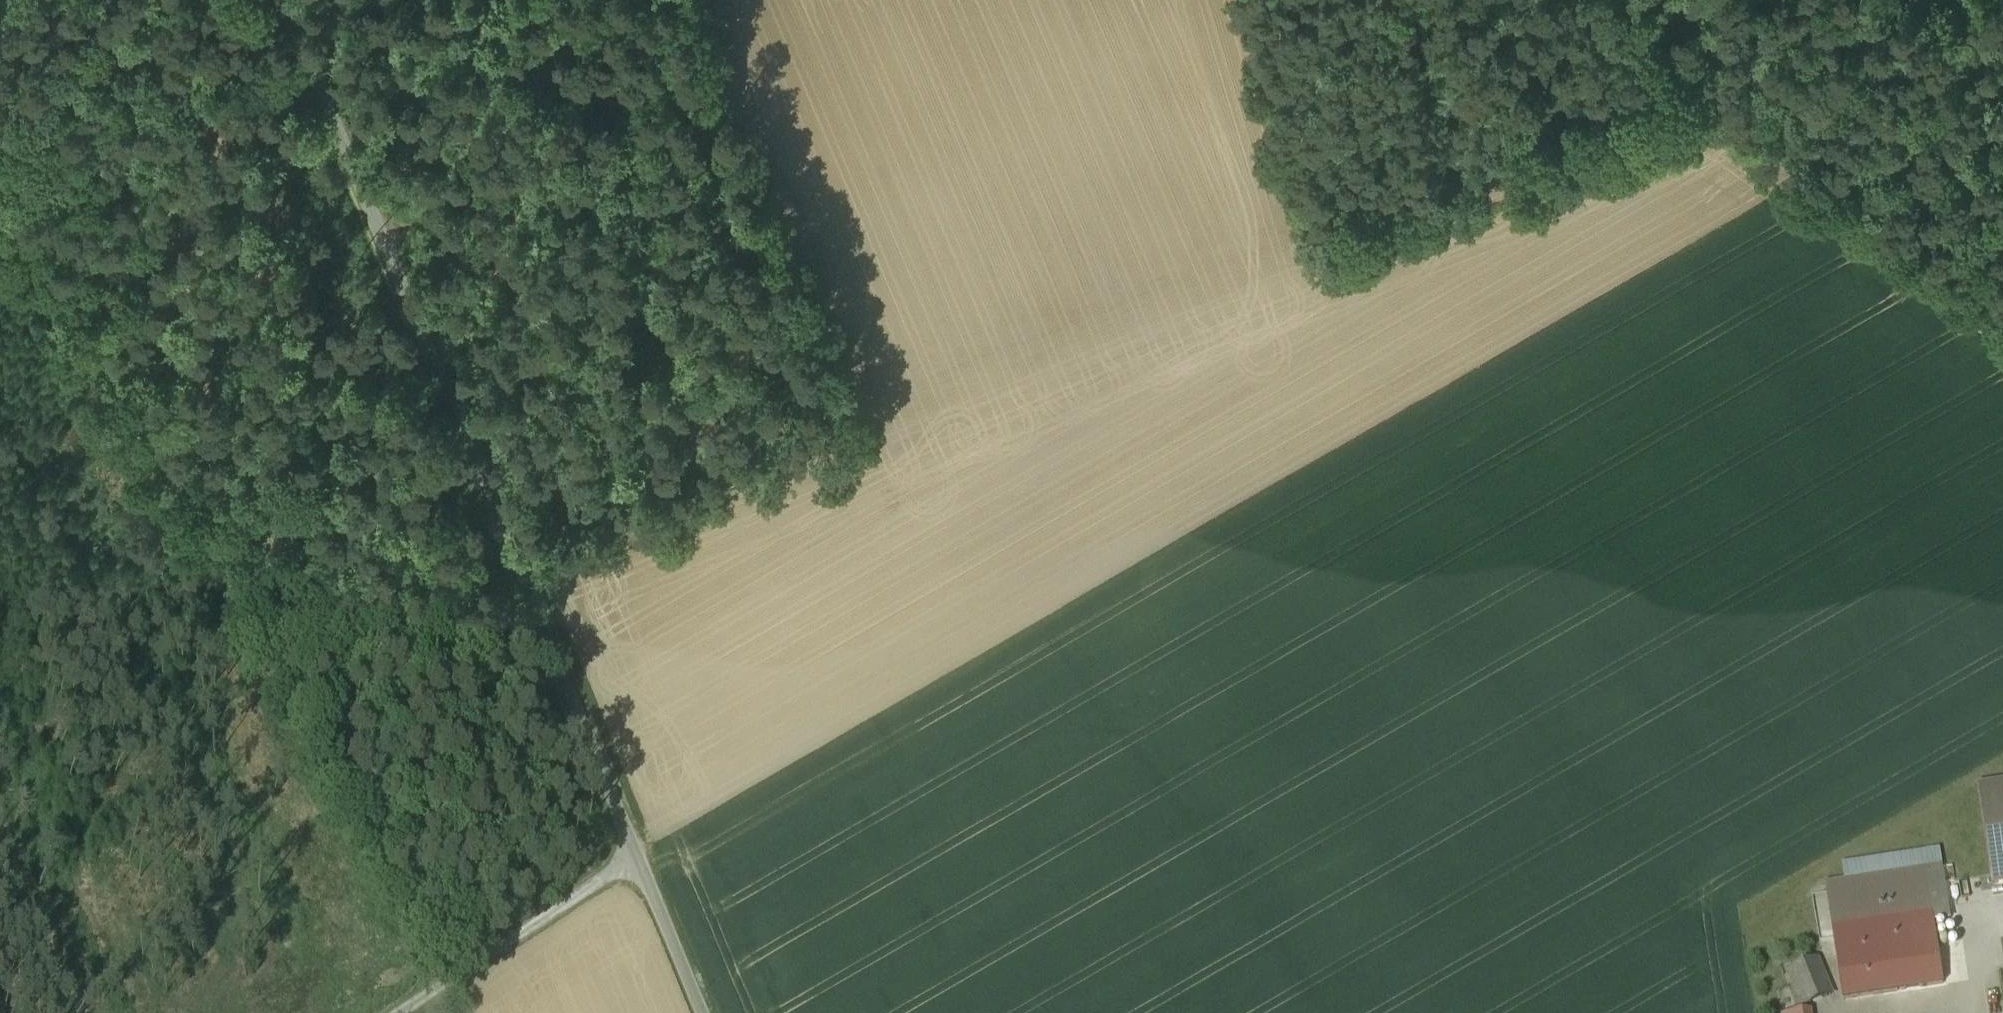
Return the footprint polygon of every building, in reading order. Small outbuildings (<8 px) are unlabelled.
[(1978,788),(1993,885),(2002,883),(2002,784),(1978,788)] [(1925,870),(1826,886),(1844,1000),(1943,985),(1925,870)] [(1817,962),(1791,974),(1805,1008),(1832,997),(1817,962)]
